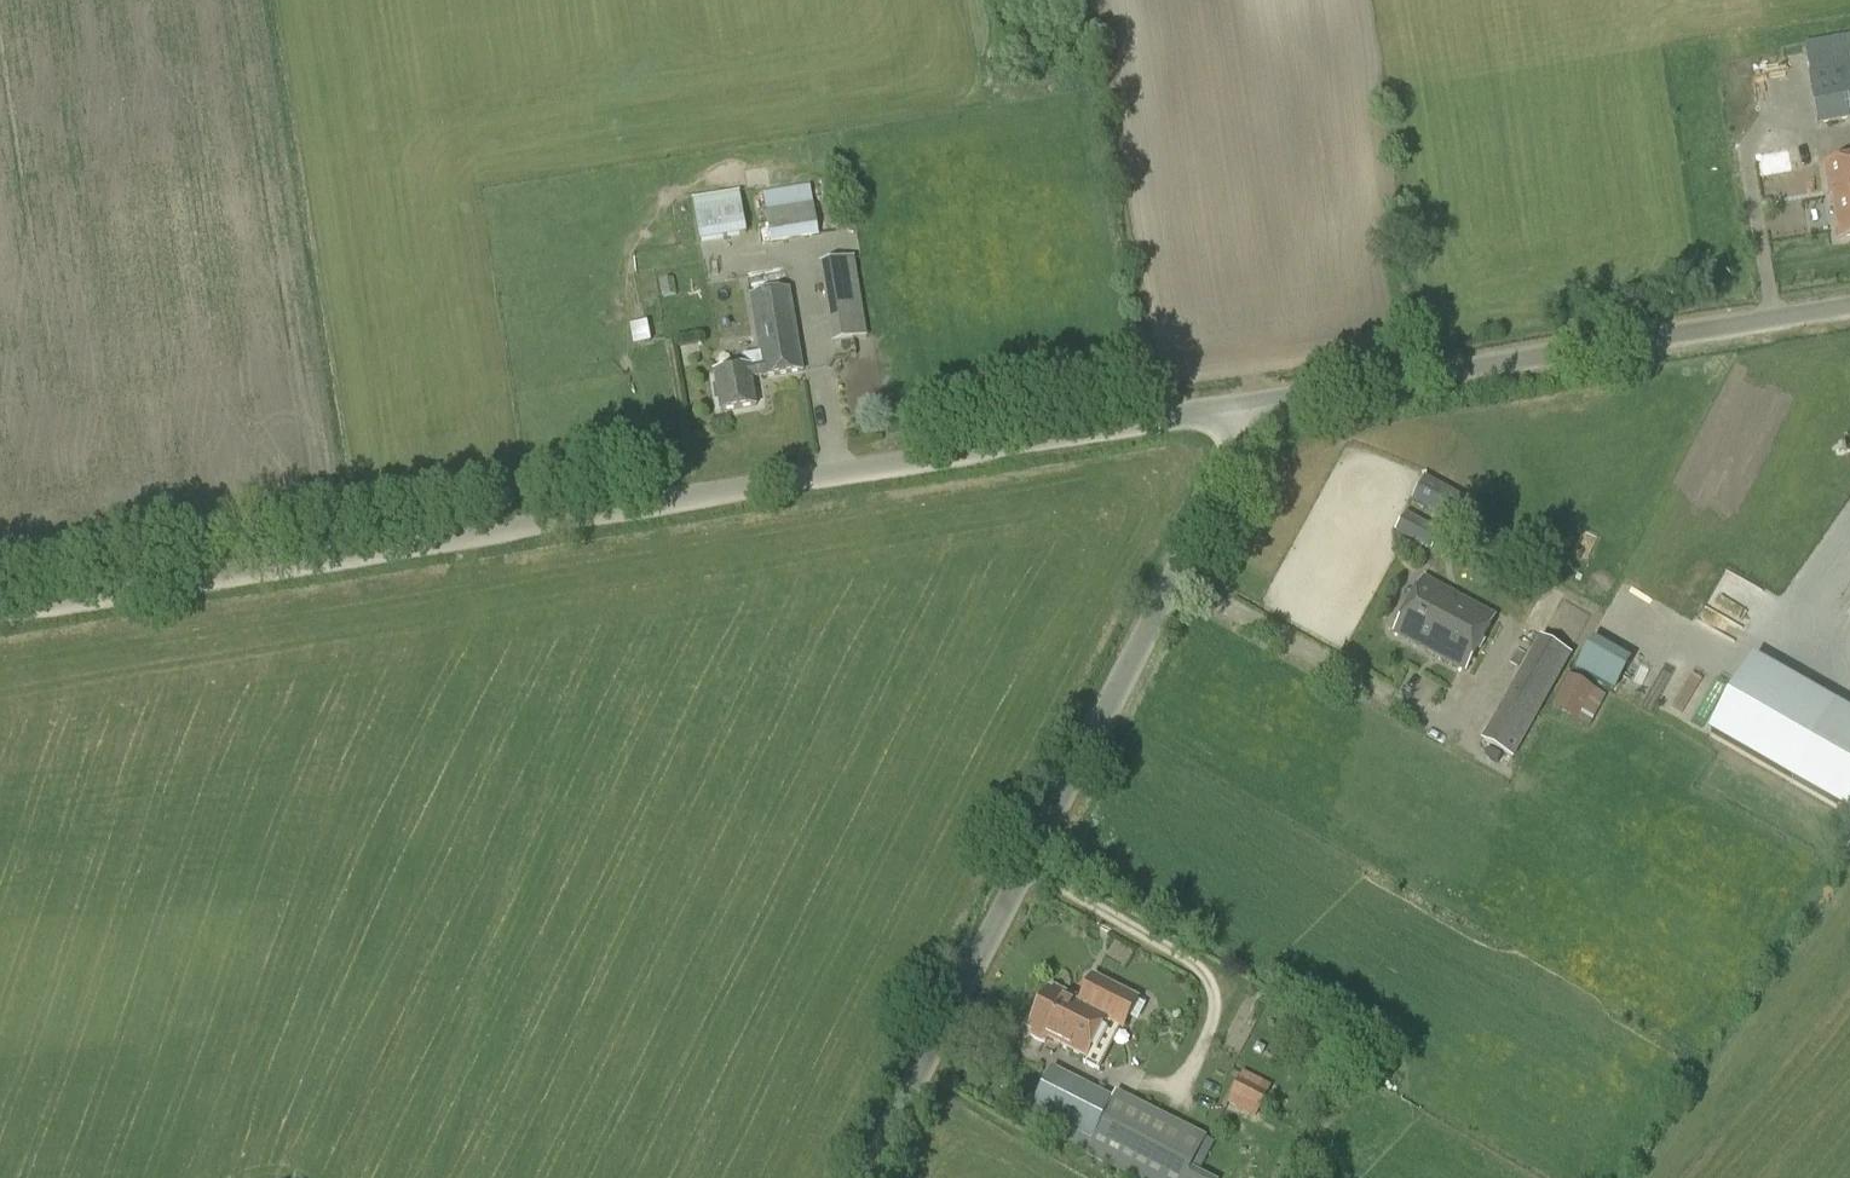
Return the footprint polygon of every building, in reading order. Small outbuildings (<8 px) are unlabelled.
[(1849,120),(1849,49),(1806,57),(1818,126),(1849,120)] [(1849,240),(1849,171),(1848,162),(1824,166),(1830,200),(1832,200),(1839,242),(1849,240)] [(747,234),(740,194),(693,202),(700,242),(747,234)] [(771,244),(819,236),(814,204),(766,211),(771,244)] [(832,343),(868,337),(854,257),(819,263),(832,343)] [(762,378),(762,379),(804,372),(790,291),(751,298),(761,353),(766,377),(762,378)] [(633,347),(650,343),(646,323),(629,326),(633,347)] [(752,381),(762,379),(762,378),(766,377),(761,353),(743,356),(745,367),(714,373),(721,412),(757,406),(752,381)] [(1479,507),(1424,478),(1411,502),(1467,531),(1479,507)] [(1431,552),(1441,533),(1405,514),(1394,533),(1431,552)] [(1465,672),(1495,619),(1423,580),(1394,633),(1465,672)] [(1513,759),(1572,655),(1540,637),(1481,741),(1513,759)] [(1591,638),(1574,668),(1612,690),(1629,660),(1591,638)] [(1849,817),(1849,729),(1753,673),(1715,740),(1849,817)] [(1606,696),(1568,676),(1552,708),(1589,728),(1606,696)] [(1084,1023),(1101,1031),(1106,1021),(1124,1029),(1138,1000),(1093,977),(1079,1004),(1068,998),(1061,1012),(1073,1018),(1071,1023),(1081,1029),(1084,1023)] [(1061,1012),(1068,998),(1070,994),(1056,988),(1054,992),(1049,989),(1028,1031),(1033,1033),(1031,1037),(1045,1044),(1047,1041),(1087,1060),(1101,1031),(1084,1023),(1081,1029),(1071,1023),(1073,1018),(1061,1012)] [(1054,1068),(1031,1112),(1058,1125),(1051,1138),(1129,1177),(1207,1177),(1190,1169),(1206,1140),(1114,1092),(1111,1098),(1054,1068)] [(1271,1086),(1243,1072),(1226,1104),(1255,1118),(1271,1086)]
